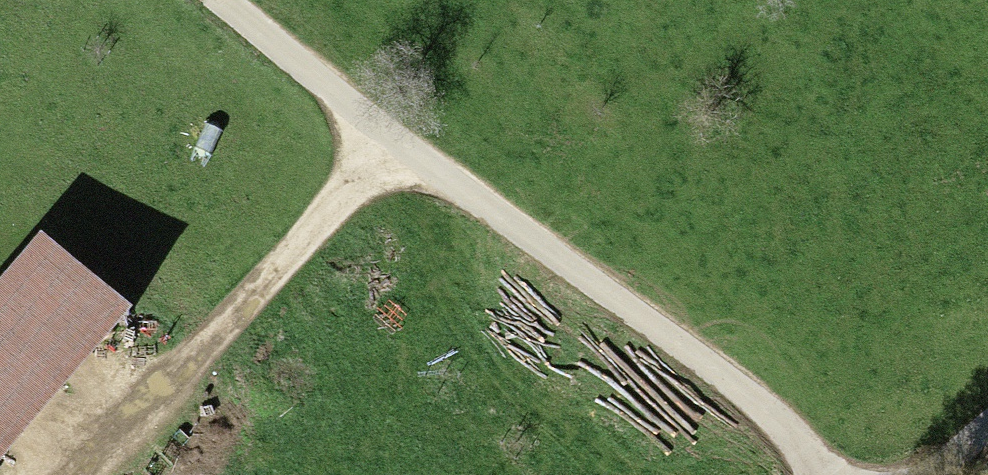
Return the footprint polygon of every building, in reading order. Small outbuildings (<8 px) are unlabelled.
[(0,295),(0,474),(5,474),(147,310),(55,232),(0,295)]
